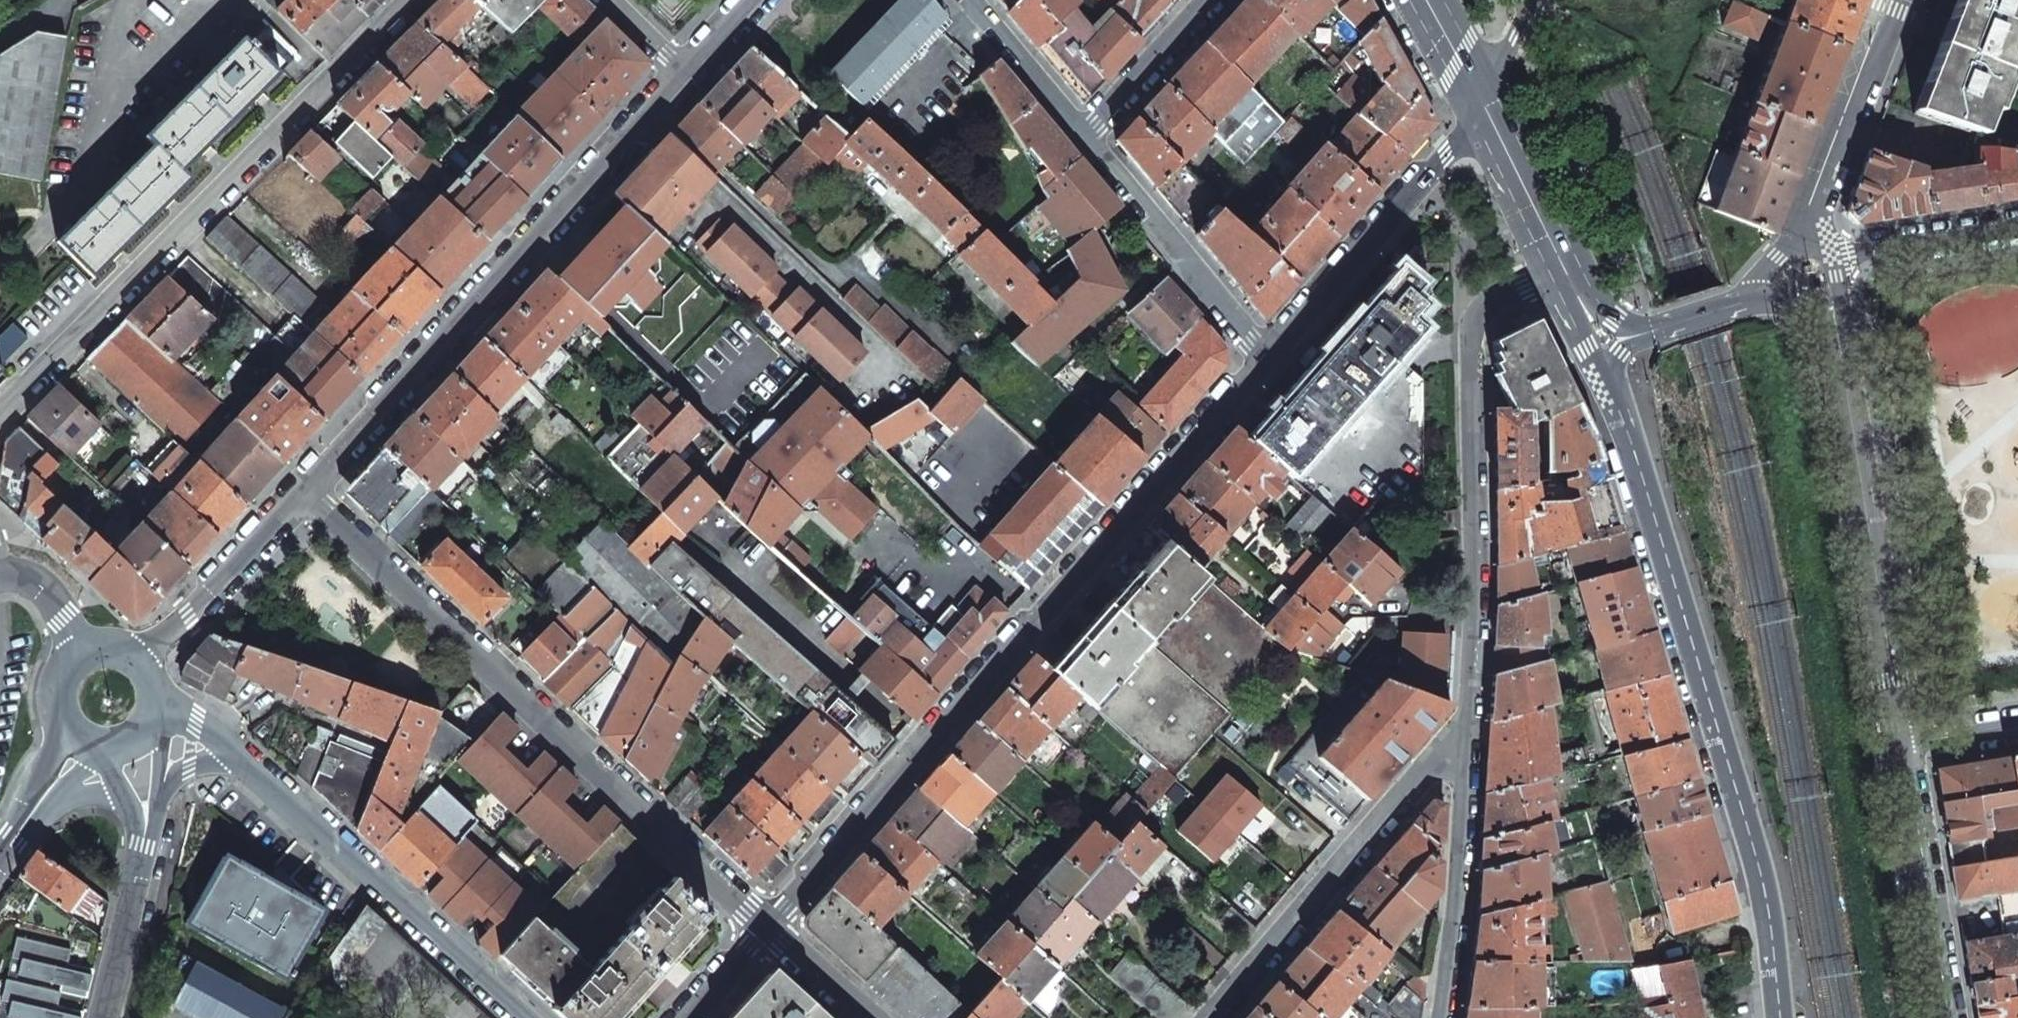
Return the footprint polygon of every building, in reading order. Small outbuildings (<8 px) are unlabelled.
[(276,12),(289,0),(264,0),(276,12)] [(324,60),(365,17),(348,0),(289,0),(276,12),(324,60)] [(365,17),(383,0),(348,0),(365,17)] [(416,25),(440,47),(479,6),(472,0),(441,0),(416,25)] [(479,6),(510,34),(539,5),(539,6),(545,0),(472,0),(479,6)] [(539,6),(573,39),(585,42),(605,22),(582,0),(545,0),(539,6)] [(945,17),(931,0),(899,0),(828,75),(862,106),(945,17)] [(1008,13),(1020,0),(997,0),(1008,13)] [(1007,14),(1038,49),(1061,29),(1055,23),(1037,0),(1020,0),(1008,13),(1007,14)] [(1055,23),(1070,10),(1077,2),(1075,0),(1037,0),(1055,23)] [(1107,12),(1118,0),(1095,0),(1107,12)] [(1107,12),(1114,18),(1140,41),(1140,40),(1177,0),(1118,0),(1107,12)] [(1206,42),(1248,86),(1296,34),(1263,0),(1246,0),(1206,42)] [(1296,34),(1299,36),(1331,3),(1328,0),(1263,0),(1296,34)] [(1331,3),(1363,36),(1379,19),(1370,3),(1368,0),(1334,0),(1331,3)] [(1715,23),(1720,24),(1719,27),(1755,42),(1765,16),(1725,0),(1724,0),(1715,23)] [(1783,22),(1845,47),(1857,15),(1863,0),(1791,0),(1783,22)] [(1913,111),(1974,131),(1982,134),(1991,109),(1996,112),(2012,71),(2007,69),(2016,45),(2017,47),(2017,0),(1956,0),(1943,33),(1913,111)] [(1070,10),(1055,23),(1061,29),(1081,53),(1094,40),(1070,10)] [(1094,40),(1081,53),(1104,81),(1105,79),(1140,41),(1114,18),(1094,40)] [(1363,36),(1358,43),(1361,48),(1379,80),(1384,84),(1408,106),(1420,94),(1385,31),(1379,19),(1363,36)] [(565,64),(554,75),(600,117),(648,64),(605,22),(585,42),(565,64)] [(1783,22),(1753,102),(1815,126),(1830,86),(1845,47),(1783,22)] [(416,25),(398,44),(446,86),(448,84),(464,69),(440,47),(416,25)] [(1061,29),(1038,49),(1082,102),(1104,81),(1081,53),(1061,29)] [(32,179),(40,181),(65,37),(36,32),(0,54),(0,173),(32,179)] [(58,242),(93,277),(142,228),(190,179),(183,171),(279,74),(244,39),(146,137),(154,144),(58,242)] [(1303,41),(1299,46),(1306,54),(1311,49),(1303,41)] [(1206,42),(1166,86),(1208,129),(1248,86),(1206,42)] [(1358,43),(1348,52),(1352,57),(1361,48),(1358,43)] [(398,44),(395,47),(419,68),(443,90),(446,86),(398,44)] [(395,47),(376,66),(400,87),(419,68),(395,47)] [(751,48),(728,72),(770,113),(794,87),(751,48)] [(1331,70),(1320,83),(1357,114),(1377,92),(1359,72),(1362,68),(1352,57),(1348,52),(1345,55),(1331,70)] [(1332,55),(1324,63),(1331,70),(1345,55),(1342,52),(1335,59),(1332,55)] [(1315,53),(1290,78),(1308,96),(1320,83),(1331,70),(1324,63),(1315,53)] [(555,54),(544,66),(554,75),(565,64),(555,54)] [(472,60),(464,69),(473,77),(481,68),(472,60)] [(997,61),(979,76),(981,79),(1009,124),(1034,105),(997,61)] [(376,66),(337,105),(354,120),(372,138),(387,123),(377,113),(380,110),(383,112),(391,112),(408,94),(400,87),(376,66)] [(419,68),(400,87),(408,94),(424,109),(443,90),(419,68)] [(464,69),(448,84),(472,106),(487,91),(473,77),(464,69)] [(728,72),(699,104),(741,144),(770,113),(728,72)] [(554,75),(515,117),(560,160),(600,117),(554,75)] [(1377,92),(1357,114),(1407,157),(1436,123),(1420,94),(1408,106),(1384,84),(1377,92)] [(1268,85),(1258,96),(1263,101),(1283,123),(1290,116),(1293,111),(1268,85)] [(1166,86),(1136,118),(1179,163),(1183,160),(1211,132),(1208,129),(1166,86)] [(1248,86),(1208,129),(1211,132),(1224,145),(1263,101),(1258,96),(1248,86)] [(801,93),(793,102),(812,120),(820,110),(801,93)] [(447,101),(432,117),(449,132),(455,125),(446,117),(458,111),(447,101)] [(1263,101),(1224,145),(1243,165),(1265,142),(1270,136),(1283,123),(1263,101)] [(1753,102),(1733,151),(1796,175),(1805,150),(1815,126),(1753,102)] [(699,104),(671,133),(713,173),(741,144),(699,104)] [(337,105),(315,126),(333,143),(354,120),(337,105)] [(1034,105),(1009,124),(1025,150),(1030,147),(1047,169),(1054,179),(1079,159),(1034,105)] [(1331,143),(1327,148),(1377,190),(1407,157),(1357,114),(1331,143)] [(825,115),(800,141),(802,142),(825,164),(833,155),(845,143),(850,137),(825,115)] [(482,152),(477,157),(525,200),(560,160),(515,117),(486,147),(482,152)] [(1136,118),(1115,141),(1155,188),(1179,163),(1136,118)] [(354,120),(333,143),(372,179),(392,156),(376,142),(372,138),(354,120)] [(376,142),(392,156),(404,167),(423,146),(396,121),(376,142)] [(850,137),(845,143),(865,161),(943,234),(963,213),(865,121),(850,137)] [(310,131),(288,154),(311,175),(322,164),(333,152),(310,131)] [(713,173),(671,133),(649,158),(698,204),(700,202),(696,198),(716,177),(713,173)] [(1270,136),(1265,142),(1271,147),(1275,141),(1270,136)] [(1324,137),(1320,142),(1324,145),(1327,148),(1331,143),(1324,137)] [(778,168),(772,174),(795,197),(803,187),(825,164),(802,142),(778,168)] [(865,161),(845,143),(833,155),(854,174),(865,161)] [(1978,205),(2000,201),(2017,199),(2017,146),(2013,144),(2010,150),(1975,145),(1976,165),(1978,205)] [(1324,145),(1284,190),(1286,191),(1337,236),(1377,190),(1327,148),(1324,145)] [(1845,212),(1856,224),(1891,218),(1926,213),(1923,172),(1923,167),(1869,149),(1845,212)] [(1733,151),(1711,210),(1717,212),(1770,233),(1773,234),(1784,205),(1796,175),(1733,151)] [(477,157),(439,199),(485,242),(525,200),(477,157)] [(698,204),(649,158),(615,193),(626,203),(660,236),(684,210),(688,214),(698,204)] [(768,159),(762,165),(772,174),(778,168),(768,159)] [(1047,200),(1038,208),(1042,212),(1072,248),(1091,231),(1107,217),(1119,207),(1079,159),(1054,179),(1043,189),(1047,200)] [(1179,163),(1155,188),(1187,226),(1209,203),(1215,197),(1179,163)] [(322,164),(311,175),(317,180),(328,169),(322,164)] [(1923,172),(1926,213),(1978,205),(1976,165),(1953,168),(1923,172)] [(1047,169),(1038,174),(1038,175),(1043,189),(1054,179),(1047,169)] [(754,176),(746,184),(778,213),(794,197),(795,197),(772,174),(764,184),(754,176)] [(795,197),(794,197),(799,203),(809,193),(803,187),(795,197)] [(372,189),(350,211),(363,223),(384,201),(372,189)] [(1261,219),(1247,236),(1274,259),(1298,280),(1337,236),(1286,191),(1270,209),(1268,212),(1265,215),(1261,219)] [(1215,197),(1209,203),(1217,210),(1238,228),(1245,220),(1217,195),(1215,197)] [(421,218),(417,222),(441,243),(443,241),(467,262),(485,242),(439,199),(421,218)] [(626,203),(557,281),(588,311),(597,319),(619,294),(632,306),(655,280),(642,268),(666,242),(660,236),(626,203)] [(1209,203),(1187,226),(1193,234),(1217,210),(1209,203)] [(1119,207),(1107,217),(1115,226),(1123,236),(1135,226),(1119,207)] [(1038,208),(1024,219),(1031,226),(1039,217),(1038,216),(1042,212),(1038,208)] [(1217,210),(1193,234),(1245,296),(1264,279),(1259,274),(1274,259),(1247,236),(1238,228),(1217,210)] [(963,213),(943,234),(944,235),(953,244),(961,252),(982,231),(963,213)] [(226,216),(206,237),(293,316),(314,334),(333,313),(226,216)] [(1107,217),(1091,231),(1095,238),(1115,226),(1107,217)] [(716,220),(694,243),(838,382),(863,356),(854,347),(850,350),(822,323),(825,319),(795,289),(791,293),(771,275),(775,272),(729,226),(726,230),(716,220)] [(417,222),(412,227),(460,270),(467,262),(443,241),(441,243),(417,222)] [(412,227),(392,249),(439,293),(460,270),(412,227)] [(1012,230),(995,244),(1007,256),(1023,241),(1012,230)] [(961,252),(957,255),(1029,326),(1051,304),(1031,283),(1032,281),(1023,272),(1019,267),(1007,256),(995,244),(982,231),(961,252)] [(1029,326),(1011,343),(1036,365),(1069,330),(1097,313),(1122,291),(1095,238),(1091,231),(1072,248),(1032,281),(1031,283),(1051,304),(1029,326)] [(949,248),(953,244),(944,235),(940,239),(949,248)] [(1422,285),(1421,251),(1414,246),(1398,265),(1422,285)] [(392,249),(353,291),(400,335),(439,293),(392,249)] [(187,257),(166,278),(212,319),(219,326),(244,349),(274,377),(314,334),(293,316),(274,337),(187,257)] [(1029,257),(1019,267),(1023,272),(1033,262),(1029,257)] [(1264,279),(1245,296),(1264,319),(1298,280),(1274,259),(1259,274),(1264,279)] [(1411,296),(1422,285),(1398,265),(1313,362),(1358,402),(1397,357),(1421,329),(1409,319),(1421,305),(1411,296)] [(546,271),(515,305),(557,345),(588,311),(557,281),(546,271)] [(1165,277),(1144,297),(1166,324),(1165,325),(1178,341),(1199,318),(1165,277)] [(166,278),(126,318),(172,361),(207,324),(212,319),(166,278)] [(854,285),(843,297),(868,321),(880,309),(879,309),(854,285)] [(333,313),(314,334),(362,377),(400,335),(353,291),(349,296),(333,313)] [(557,345),(515,305),(482,340),(524,381),(537,393),(553,375),(539,364),(557,345)] [(880,309),(868,321),(916,367),(932,350),(911,329),(909,331),(883,305),(879,309),(880,309)] [(87,358),(173,438),(181,445),(219,404),(172,361),(126,318),(87,358)] [(1183,355),(1139,405),(1167,430),(1224,365),(1225,350),(1199,318),(1178,341),(1174,346),(1183,355)] [(212,319),(207,324),(214,331),(219,326),(212,319)] [(854,347),(825,319),(822,323),(850,350),(854,347)] [(1492,342),(1497,351),(1493,353),(1497,361),(1492,364),(1497,371),(1492,373),(1511,411),(1527,411),(1528,424),(1529,424),(1544,417),(1576,402),(1536,320),(1502,338),(1501,337),(1492,342)] [(591,328),(583,337),(597,350),(609,337),(605,333),(600,338),(591,328)] [(314,334),(274,377),(322,421),(362,377),(314,334)] [(482,340),(451,374),(492,415),(524,381),(482,340)] [(553,375),(569,357),(557,345),(539,364),(553,375)] [(244,349),(210,385),(221,393),(248,363),(258,372),(244,389),(256,396),(274,377),(244,349)] [(958,375),(932,350),(916,367),(938,387),(958,375)] [(1423,535),(1422,374),(1419,377),(1411,370),(1397,357),(1358,402),(1291,478),(1313,497),(1329,510),(1351,529),(1379,496),(1423,535)] [(1291,478),(1358,402),(1313,362),(1246,439),(1282,470),(1291,478)] [(451,374),(413,416),(459,460),(480,437),(497,419),(492,415),(451,374)] [(732,447),(747,461),(798,509),(805,501),(834,472),(868,438),(862,432),(848,418),(802,374),(732,447)] [(1864,377),(1867,395),(1873,394),(1870,376),(1867,376),(1864,377)] [(256,396),(236,420),(283,463),(322,421),(274,377),(256,396)] [(929,410),(927,412),(933,418),(952,433),(981,400),(956,379),(929,410)] [(58,388),(28,418),(39,428),(69,456),(97,425),(58,388)] [(651,397),(631,417),(638,423),(672,456),(705,421),(673,391),(659,405),(651,397)] [(1113,395),(1095,416),(1142,458),(1161,437),(1113,395)] [(917,399),(862,432),(868,438),(880,450),(933,418),(927,412),(929,410),(917,399)] [(1592,435),(1576,402),(1544,417),(1544,450),(1544,472),(1562,471),(1600,460),(1592,435)] [(553,409),(546,416),(559,428),(566,421),(565,420),(553,409)] [(1530,450),(1529,424),(1528,424),(1527,411),(1511,411),(1493,412),(1495,491),(1531,485),(1530,450)] [(413,416),(383,448),(419,481),(429,491),(430,492),(459,460),(413,416)] [(1095,416),(1053,463),(1100,505),(1142,458),(1095,416)] [(1544,417),(1529,424),(1530,450),(1544,450),(1544,417)] [(497,419),(480,437),(495,450),(511,433),(497,419)] [(236,420),(198,462),(245,505),(283,463),(236,420)] [(621,441),(606,457),(639,491),(672,456),(638,423),(621,441)] [(36,445),(17,427),(4,440),(0,466),(0,501),(23,522),(26,506),(30,478),(36,445)] [(1282,470),(1246,439),(1234,428),(1205,461),(1252,503),(1263,492),(1270,498),(1272,498),(1279,490),(1279,488),(1272,481),(1282,470)] [(611,430),(594,448),(605,458),(606,457),(621,441),(611,430)] [(1025,431),(1022,436),(1029,442),(1033,438),(1025,431)] [(718,434),(696,457),(705,466),(727,442),(718,434)] [(173,438),(145,469),(170,492),(198,462),(181,445),(173,438)] [(58,465),(36,445),(30,478),(38,485),(58,465)] [(354,479),(355,504),(378,526),(419,481),(383,448),(354,479)] [(672,456),(639,491),(662,513),(695,478),(694,477),(672,456)] [(1544,472),(1544,482),(1535,484),(1537,498),(1532,499),(1533,509),(1523,510),(1524,516),(1520,517),(1526,556),(1544,552),(1566,546),(1621,531),(1600,460),(1562,471),(1544,472)] [(747,461),(725,506),(745,526),(767,545),(798,509),(747,461)] [(1224,536),(1252,503),(1205,461),(1177,494),(1224,536)] [(198,462),(170,492),(217,536),(245,505),(198,462)] [(1053,463),(979,546),(989,555),(1027,588),(1100,505),(1053,463)] [(470,471),(466,476),(471,480),(475,475),(470,471)] [(834,472),(805,501),(848,540),(850,538),(876,509),(834,472)] [(67,512),(38,485),(30,478),(26,506),(23,522),(40,538),(42,539),(67,512)] [(682,532),(715,497),(695,478),(662,513),(682,532)] [(387,535),(429,491),(419,481),(378,526),(382,530),(387,535)] [(1531,485),(1495,491),(1496,564),(1526,556),(1520,517),(1524,516),(1523,510),(1533,509),(1532,499),(1537,498),(1535,484),(1531,485)] [(429,491),(387,535),(399,545),(441,502),(430,492),(429,491)] [(170,492),(142,523),(189,567),(217,536),(170,492)] [(1195,568),(1224,536),(1177,494),(1148,527),(1163,540),(1195,568)] [(1313,497),(1284,530),(1299,543),(1329,510),(1313,497)] [(805,501),(798,509),(809,519),(841,548),(848,540),(805,501)] [(947,504),(941,510),(953,521),(974,541),(979,536),(947,504)] [(1265,522),(1269,517),(1261,510),(1258,515),(1265,522)] [(93,535),(67,512),(42,539),(68,564),(93,535)] [(131,513),(115,529),(127,539),(142,523),(131,513)] [(662,513),(629,546),(649,565),(670,544),(682,532),(662,513)] [(838,564),(816,589),(846,615),(850,618),(872,594),(893,614),(890,618),(931,655),(945,640),(841,548),(809,519),(799,530),(838,564)] [(603,521),(564,562),(632,626),(646,640),(673,665),(678,655),(703,618),(649,565),(629,546),(603,521)] [(127,539),(113,554),(161,597),(189,567),(142,523),(127,539)] [(799,530),(777,555),(816,589),(838,564),(799,530)] [(1345,583),(1374,550),(1351,530),(1322,563),(1345,583)] [(1621,531),(1566,546),(1574,584),(1632,568),(1621,531)] [(93,535),(68,564),(135,625),(161,597),(113,554),(93,535)] [(1184,600),(1204,577),(1195,568),(1163,540),(1107,604),(1149,640),(1166,620),(1168,621),(1171,619),(1172,620),(1188,603),(1184,600)] [(451,595),(476,569),(475,568),(446,541),(433,553),(421,566),(451,595)] [(670,544),(649,565),(703,618),(727,639),(756,665),(811,712),(835,733),(859,754),(872,765),(893,740),(670,544)] [(1370,605),(1400,571),(1376,550),(1376,549),(1374,550),(1345,583),(1340,589),(1345,593),(1350,587),(1370,605)] [(1308,551),(1292,570),(1297,575),(1285,589),(1294,596),(1322,563),(1308,551)] [(1526,556),(1496,564),(1497,605),(1529,596),(1534,595),(1526,556)] [(564,562),(536,592),(550,604),(584,638),(611,663),(632,626),(564,562)] [(1340,589),(1345,583),(1322,563),(1294,596),(1317,616),(1340,589)] [(1632,568),(1574,584),(1592,647),(1651,631),(1632,568)] [(451,595),(481,623),(493,610),(506,597),(476,569),(451,595)] [(1230,714),(1287,649),(1264,629),(1240,608),(1217,588),(1204,577),(1184,600),(1188,603),(1172,620),(1171,619),(1168,621),(1166,620),(1149,640),(1147,641),(1230,714)] [(1238,596),(1241,590),(1226,577),(1217,588),(1240,608),(1245,603),(1238,596)] [(1317,616),(1294,596),(1285,589),(1281,585),(1268,600),(1281,610),(1264,629),(1287,649),(1312,621),(1317,616)] [(973,588),(960,604),(969,612),(971,610),(977,616),(989,602),(973,588)] [(1005,593),(996,604),(1006,612),(1015,602),(1005,593)] [(872,594),(850,618),(861,629),(872,638),(890,618),(893,614),(872,594)] [(1524,636),(1536,634),(1542,634),(1539,594),(1534,595),(1529,596),(1524,636)] [(1524,636),(1529,596),(1497,605),(1493,675),(1537,663),(1533,649),(1537,647),(1536,634),(1524,636)] [(969,612),(945,640),(965,659),(1006,612),(996,604),(991,600),(989,602),(977,616),(971,610),(969,612)] [(550,604),(527,627),(539,638),(553,624),(576,646),(584,638),(550,604)] [(1147,641),(1149,640),(1107,604),(1049,670),(1078,695),(1090,706),(1109,685),(1112,687),(1115,684),(1116,685),(1131,668),(1127,664),(1147,641)] [(841,652),(861,629),(850,618),(846,615),(825,638),(841,652)] [(703,618),(678,655),(703,677),(727,639),(703,618)] [(890,618),(872,638),(879,645),(914,675),(931,655),(890,618)] [(1317,659),(1333,639),(1331,637),(1312,621),(1287,649),(1317,659)] [(530,646),(522,655),(545,677),(576,646),(553,624),(539,638),(530,646)] [(611,665),(569,708),(599,736),(646,640),(632,626),(611,663),(611,665)] [(1651,631),(1592,647),(1604,690),(1664,673),(1651,631)] [(1402,632),(1398,686),(1439,701),(1445,635),(1402,632)] [(245,646),(212,635),(185,665),(181,679),(222,698),(236,673),(235,672),(245,646)] [(545,677),(541,681),(555,694),(568,707),(569,708),(611,665),(611,663),(584,638),(576,646),(545,677)] [(646,640),(599,736),(624,760),(653,703),(673,665),(646,640)] [(931,655),(914,675),(935,694),(965,659),(945,640),(931,655)] [(1173,778),(1230,714),(1147,641),(1127,664),(1131,668),(1116,685),(1115,684),(1112,687),(1109,685),(1090,706),(1154,762),(1173,778)] [(857,669),(905,711),(913,719),(935,694),(914,675),(879,645),(857,669)] [(299,664),(245,646),(235,672),(236,672),(289,696),(299,664)] [(673,665),(653,703),(680,717),(703,677),(678,655),(673,665)] [(1050,728),(1078,695),(1049,670),(1034,656),(1006,689),(1050,728)] [(1537,663),(1493,675),(1490,721),(1547,705),(1555,703),(1546,660),(1537,663)] [(353,683),(299,664),(289,696),(339,718),(353,683)] [(1664,673),(1604,690),(1623,755),(1624,755),(1684,739),(1664,673)] [(1366,800),(1449,704),(1439,701),(1398,686),(1383,680),(1370,696),(1317,757),(1366,800)] [(1581,696),(1589,693),(1585,680),(1577,682),(1581,696)] [(1562,701),(1574,698),(1581,696),(1577,682),(1562,686),(1560,691),(1562,701)] [(407,702),(353,683),(339,718),(391,741),(407,702)] [(1317,757),(1370,696),(1354,683),(1283,765),(1349,820),(1366,800),(1317,757)] [(1021,761),(1050,728),(1006,689),(977,722),(1021,761)] [(369,794),(398,819),(438,715),(439,713),(407,702),(391,741),(386,753),(382,762),(369,794)] [(653,703),(624,760),(636,770),(648,781),(680,717),(653,703)] [(1547,705),(1490,721),(1485,791),(1544,776),(1555,773),(1553,756),(1547,705)] [(905,711),(900,717),(908,724),(913,719),(905,711)] [(576,871),(620,824),(602,808),(585,826),(560,802),(577,784),(544,753),(526,772),(501,748),(518,729),(500,712),(482,732),(457,759),(576,871)] [(811,712),(780,746),(804,767),(835,733),(811,712)] [(742,714),(738,719),(743,723),(748,719),(742,714)] [(457,759),(482,732),(479,731),(473,739),(469,737),(460,730),(438,715),(398,819),(402,823),(416,809),(439,785),(435,782),(457,759)] [(460,730),(469,737),(476,727),(467,721),(460,730)] [(992,793),(1021,761),(977,722),(947,755),(992,793)] [(274,733),(266,729),(257,741),(268,750),(274,733)] [(1081,746),(1091,734),(1086,730),(1076,741),(1081,746)] [(835,733),(804,767),(829,788),(833,783),(859,754),(835,733)] [(386,753),(339,734),(337,737),(335,743),(382,762),(386,753)] [(1684,739),(1624,755),(1635,797),(1696,781),(1684,739)] [(325,752),(310,787),(356,829),(369,794),(382,762),(335,743),(330,741),(329,741),(325,752)] [(325,752),(308,745),(295,773),(310,787),(325,752)] [(780,746),(750,780),(798,822),(802,818),(818,801),(829,788),(804,767),(780,746)] [(1586,746),(1553,756),(1555,773),(1589,764),(1590,764),(1587,754),(1586,746)] [(1594,752),(1587,754),(1590,764),(1596,762),(1594,752)] [(963,827),(992,793),(947,755),(918,788),(963,827)] [(2010,757),(2015,792),(2017,792),(2017,756),(2010,757)] [(1935,769),(1947,837),(1948,843),(1980,838),(1979,827),(1984,826),(1985,832),(2017,827),(2017,811),(2015,792),(2010,757),(1935,769)] [(1145,812),(1174,779),(1173,778),(1154,762),(1125,795),(1145,812)] [(1225,775),(1200,803),(1235,832),(1259,804),(1225,775)] [(686,776),(664,798),(677,809),(697,787),(686,776)] [(1544,776),(1485,791),(1482,838),(1545,821),(1553,819),(1544,776)] [(1058,786),(1061,782),(1055,777),(1052,781),(1058,786)] [(750,780),(727,805),(775,848),(798,822),(750,780)] [(1696,781),(1635,797),(1644,829),(1706,813),(1696,781)] [(697,787),(677,809),(687,819),(711,794),(700,783),(697,787)] [(378,849),(418,885),(435,866),(476,821),(439,785),(416,809),(402,823),(378,849)] [(829,788),(818,801),(831,812),(841,800),(829,788)] [(939,865),(968,832),(963,827),(918,788),(889,821),(935,861),(939,865)] [(1136,823),(1145,812),(1125,795),(1120,790),(1091,822),(1117,845),(1136,823)] [(378,849),(402,823),(398,819),(369,794),(356,829),(378,849)] [(1442,839),(1444,805),(1432,800),(1411,824),(1435,845),(1437,846),(1442,839)] [(1200,803),(1176,832),(1211,861),(1235,832),(1200,803)] [(727,805),(702,833),(726,855),(749,877),(755,871),(775,848),(727,805)] [(1594,808),(1584,811),(1588,824),(1598,822),(1594,808)] [(1038,819),(1042,814),(1036,809),(1032,814),(1038,819)] [(1644,829),(1672,927),(1736,913),(1706,813),(1644,829)] [(554,894),(476,821),(435,866),(445,876),(428,895),(459,923),(476,904),(496,922),(478,941),(496,957),(498,954),(533,917),(554,894)] [(906,894),(935,861),(889,821),(860,854),(906,894)] [(1545,821),(1482,838),(1480,869),(1541,852),(1553,849),(1545,821)] [(1108,854),(1117,845),(1091,822),(1063,855),(1088,877),(1108,854)] [(1135,878),(1162,847),(1136,823),(1117,845),(1108,854),(1135,878)] [(672,876),(620,824),(576,871),(554,894),(533,917),(591,970),(672,876)] [(1435,845),(1411,824),(1373,868),(1399,888),(1430,852),(1440,861),(1441,848),(1437,846),(1435,845)] [(976,848),(981,842),(975,838),(971,843),(976,848)] [(1980,838),(1948,843),(1952,867),(1984,862),(1980,838)] [(1553,849),(1541,852),(1542,862),(1594,847),(1593,842),(1592,839),(1553,849)] [(775,848),(755,871),(765,881),(772,880),(789,861),(775,848)] [(84,886),(36,851),(18,877),(65,912),(84,886)] [(1439,890),(1440,861),(1430,852),(1399,888),(1423,908),(1434,896),(1439,890)] [(1541,852),(1480,869),(1476,915),(1536,900),(1546,897),(1542,862),(1541,852)] [(326,909),(225,853),(185,924),(286,980),(326,909)] [(875,928),(906,894),(860,854),(831,887),(875,928)] [(1095,923),(1135,878),(1108,854),(1088,877),(1068,900),(1095,923)] [(1068,900),(1088,877),(1063,855),(1034,888),(1059,910),(1068,900)] [(1952,867),(1956,898),(1996,892),(2017,889),(2017,857),(1984,862),(1952,867)] [(1387,952),(1423,908),(1399,888),(1373,868),(1336,910),(1387,952)] [(672,876),(591,970),(557,1008),(554,1011),(562,1017),(615,1017),(711,911),(672,876)] [(971,905),(977,898),(961,883),(954,877),(947,885),(971,905)] [(1122,917),(1147,889),(1135,878),(1095,923),(1106,933),(1108,930),(1109,932),(1122,917)] [(1605,881),(1565,892),(1586,961),(1628,961),(1605,881)] [(863,981),(895,946),(890,941),(875,928),(831,887),(810,910),(811,935),(863,981)] [(1029,944),(1059,910),(1034,888),(1004,921),(1029,944)] [(1996,892),(2004,935),(2017,933),(2017,889),(1996,892)] [(108,904),(95,894),(88,904),(106,918),(108,904)] [(1056,968),(1095,923),(1068,900),(1059,910),(1029,944),(1056,968)] [(1536,900),(1476,915),(1471,961),(1537,961),(1536,900)] [(385,922),(366,905),(319,971),(341,985),(385,922)] [(1357,988),(1387,952),(1336,910),(1306,946),(1331,967),(1357,988)] [(591,970),(533,917),(498,954),(557,1008),(591,970)] [(1000,977),(1029,944),(1004,921),(975,954),(1000,977)] [(1970,982),(1972,993),(1973,1003),(2009,997),(2007,979),(2017,977),(2017,933),(2004,935),(1964,942),(1970,982)] [(900,950),(906,944),(895,935),(890,941),(895,946),(900,950)] [(87,998),(91,974),(66,968),(70,949),(16,936),(11,957),(21,960),(17,974),(61,985),(59,991),(60,992),(87,998)] [(1025,1002),(1056,968),(1029,944),(1000,977),(999,979),(1025,1002)] [(969,1013),(900,950),(895,946),(863,981),(904,1017),(965,1017),(969,1013)] [(1301,1003),(1331,967),(1306,946),(1275,981),(1301,1003)] [(1189,1006),(1127,952),(1108,974),(1159,1017),(1178,1017),(1189,1006)] [(197,961),(173,1004),(197,1017),(285,1017),(289,1012),(197,961)] [(1537,961),(1471,961),(1468,984),(1465,1006),(1532,1006),(1537,1005),(1537,961)] [(1657,966),(1664,992),(1667,1003),(1671,1017),(1701,1017),(1687,961),(1657,966)] [(1426,978),(1428,969),(1416,964),(1413,973),(1426,978)] [(1657,966),(1630,971),(1635,998),(1664,992),(1657,966)] [(1068,979),(1075,972),(1069,967),(1063,974),(1068,979)] [(1357,988),(1331,967),(1301,1003),(1319,1017),(1331,1017),(1335,1014),(1357,988)] [(787,980),(782,986),(768,973),(728,1017),(830,1017),(787,980)] [(2007,979),(2009,997),(2017,996),(2017,977),(2007,979)] [(6,979),(1,1000),(10,1002),(7,1017),(12,1017),(82,1017),(55,1011),(60,992),(59,991),(6,979)] [(1025,1002),(999,979),(969,1013),(974,1017),(1011,1017),(1025,1002)] [(1301,1003),(1275,981),(1254,1007),(1267,1017),(1319,1017),(1301,1003)] [(1422,1001),(1403,986),(1383,1009),(1394,1017),(1420,1017),(1422,1001)] [(1973,1003),(1976,1017),(2017,1017),(2017,996),(2009,997),(1973,1003)] [(1637,1010),(1639,1017),(1671,1017),(1667,1003),(1637,1010)] [(1465,1006),(1464,1017),(1532,1017),(1532,1006),(1465,1006)] [(1254,1007),(1244,1017),(1267,1017),(1254,1007)]
